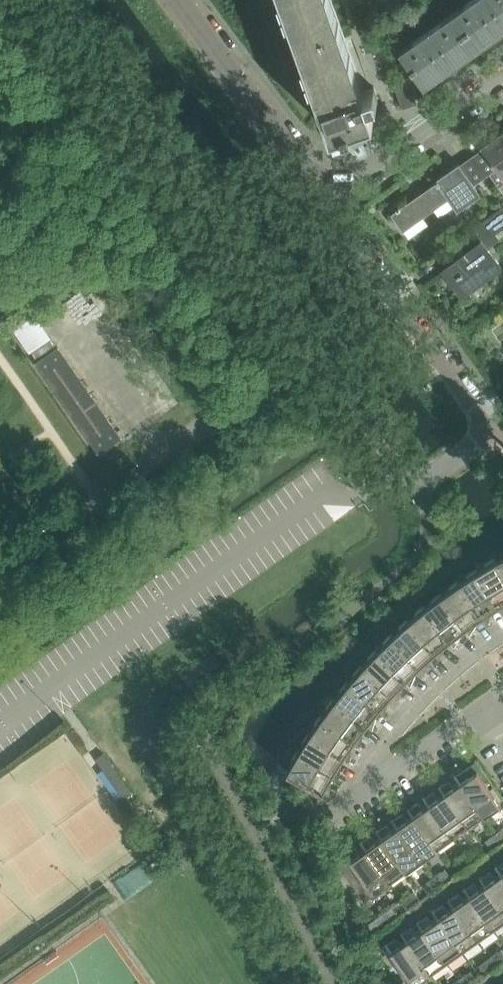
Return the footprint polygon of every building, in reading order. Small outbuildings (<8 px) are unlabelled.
[(378,104),(378,101),(377,98),(378,97),(374,87),(364,91),(332,0),(284,0),(322,109),(320,110),(321,114),(324,113),(331,133),(343,129),(345,133),(353,130),(352,126),(373,118),(372,115),(373,115),(373,113),(374,112),(376,110),(378,107),(378,104)] [(453,14),(477,47),(502,29),(502,0),(473,0),(453,14)] [(425,84),(477,47),(453,14),(401,50),(400,51),(411,66),(410,67),(413,70),(424,85),(425,84)] [(410,83),(396,88),(403,108),(417,103),(410,83)] [(482,148),(482,149),(473,156),(487,176),(490,173),(502,192),(502,133),(495,139),(494,137),(483,144),(484,146),(482,148)] [(474,185),(487,176),(473,156),(460,164),(459,163),(436,180),(437,181),(436,181),(437,183),(401,208),(400,206),(396,209),(397,210),(392,214),(396,220),(398,222),(398,223),(403,230),(418,220),(436,208),(449,199),(458,210),(481,194),(474,185)] [(482,241),(442,270),(462,296),(502,267),(482,241)] [(38,321),(17,336),(33,358),(54,345),(38,321)] [(119,437),(118,435),(107,419),(108,419),(57,346),(36,361),(86,433),(88,437),(89,436),(99,451),(119,437)] [(23,450),(14,451),(10,459),(15,466),(24,466),(28,457),(23,450)] [(496,559),(495,560),(502,575),(502,556),(496,559)] [(484,564),(485,566),(478,570),(476,571),(497,605),(498,606),(499,606),(502,611),(502,610),(502,575),(495,560),(496,559),(495,557),(484,564)] [(460,582),(459,582),(481,615),(482,617),(485,621),(486,621),(495,608),(498,606),(497,605),(476,571),(478,570),(476,568),(466,575),(467,577),(460,582)] [(459,582),(460,582),(459,580),(448,587),(450,589),(442,594),(441,595),(464,627),(466,628),(470,632),(479,619),(482,617),(481,615),(459,582)] [(441,592),(431,600),(433,601),(425,607),(424,608),(449,639),(450,640),(451,640),(454,644),(455,644),(463,631),(466,628),(464,627),(441,595),(442,594),(441,592)] [(409,620),(408,621),(434,651),(435,653),(436,652),(439,657),(440,657),(447,643),(450,640),(449,639),(424,608),(425,607),(424,605),(415,613),(416,615),(409,620)] [(398,627),(400,629),(393,635),(392,636),(419,665),(420,666),(421,666),(425,670),(432,656),(435,653),(434,651),(408,621),(409,620),(408,619),(398,627)] [(392,633),(383,642),(384,644),(378,650),(377,651),(405,678),(406,680),(407,680),(411,684),(411,683),(417,669),(420,666),(419,665),(392,636),(393,635),(392,633)] [(363,665),(362,666),(391,693),(392,694),(393,694),(397,698),(398,697),(403,683),(406,680),(405,678),(377,651),(378,650),(376,648),(368,657),(369,659),(363,665)] [(349,681),(348,682),(378,708),(380,709),(384,712),(385,712),(390,697),(392,694),(391,693),(362,666),(363,665),(361,664),(353,673),(355,674),(349,681)] [(347,680),(339,689),(341,691),(335,698),(335,699),(365,723),(367,724),(368,723),(372,727),(373,727),(377,712),(380,709),(378,708),(348,682),(349,681),(347,680)] [(335,699),(335,698),(334,697),(326,706),(328,708),(323,715),(322,716),(354,739),(355,740),(356,740),(361,743),(365,727),(367,724),(365,723),(335,699)] [(142,846),(46,709),(0,743),(0,946),(142,846)] [(314,724),(316,725),(311,732),(310,734),(343,755),(344,757),(345,756),(349,759),(350,759),(353,743),(355,740),(354,739),(322,716),(323,715),(321,714),(314,724)] [(310,734),(311,732),(309,731),(302,742),(304,743),(299,750),(298,752),(332,772),(334,773),(339,775),(342,760),(344,757),(343,755),(310,734)] [(297,749),(291,760),(293,761),(287,771),(289,772),(301,778),(324,791),(325,790),(326,791),(329,792),(330,792),(332,776),(334,773),(332,772),(298,752),(299,750),(297,749)] [(485,816),(500,805),(501,806),(502,805),(500,802),(502,800),(502,798),(494,786),(490,789),(477,770),(470,776),(465,769),(457,775),(456,774),(454,775),(460,783),(461,782),(485,816)] [(440,785),(439,786),(444,794),(445,793),(469,827),(485,816),(461,782),(460,783),(454,787),(449,780),(441,786),(440,785)] [(424,796),(423,797),(428,805),(430,804),(453,838),(469,827),(445,793),(444,794),(438,798),(434,791),(425,797),(424,796)] [(430,804),(428,805),(423,809),(418,802),(410,808),(409,807),(407,808),(413,816),(414,815),(438,849),(453,838),(430,804)] [(414,815),(413,816),(407,820),(402,813),(394,819),(393,818),(392,819),(397,827),(398,826),(422,860),(438,849),(414,815)] [(377,829),(376,830),(381,838),(382,837),(406,871),(422,860),(398,826),(397,827),(391,831),(387,824),(378,830),(377,829)] [(496,832),(485,840),(491,849),(502,841),(496,832)] [(362,840),(360,841),(366,849),(367,848),(391,882),(406,871),(382,837),(381,838),(376,842),(371,835),(363,842),(362,840)] [(465,854),(471,864),(483,856),(476,846),(465,854)] [(345,852),(346,853),(337,860),(336,858),(335,859),(364,900),(374,893),(375,895),(376,894),(375,893),(391,882),(367,848),(366,849),(360,853),(355,847),(347,853),(346,851),(345,852)] [(465,854),(454,862),(460,872),(471,864),(465,854)] [(434,877),(440,886),(452,878),(445,869),(434,877)] [(479,877),(485,885),(486,884),(502,908),(502,875),(502,873),(501,874),(495,878),(490,871),(482,877),(481,876),(479,877)] [(434,877),(422,885),(429,894),(440,886),(434,877)] [(464,888),(469,896),(470,895),(494,929),(502,922),(502,908),(486,884),(485,885),(479,889),(475,882),(466,888),(465,887),(464,888)] [(402,899),(409,908),(420,900),(414,891),(402,899)] [(450,898),(448,899),(454,907),(455,906),(478,940),(494,929),(470,895),(469,896),(463,900),(459,893),(450,900),(450,898)] [(402,899),(391,907),(397,916),(409,908),(402,899)] [(434,909),(432,910),(438,918),(439,917),(463,951),(478,940),(455,906),(454,907),(448,911),(443,905),(435,911),(434,909)] [(439,917),(438,918),(432,922),(428,916),(419,922),(418,920),(417,921),(422,929),(423,928),(447,962),(463,951),(439,917)] [(402,931),(401,932),(406,940),(408,939),(431,973),(447,962),(423,928),(422,929),(416,933),(412,927),(403,933),(402,931)] [(416,983),(431,973),(408,939),(406,940),(401,944),(396,938),(388,944),(387,942),(386,943),(387,945),(383,947),(395,965),(399,963),(404,969),(400,972),(408,983),(412,983),(414,983),(416,983)] [(497,966),(502,961),(502,950),(502,949),(490,957),(497,966)] [(490,957),(479,965),(485,974),(497,966),(490,957)] [(459,979),(463,983),(471,983),(477,980),(470,971),(459,979)]
